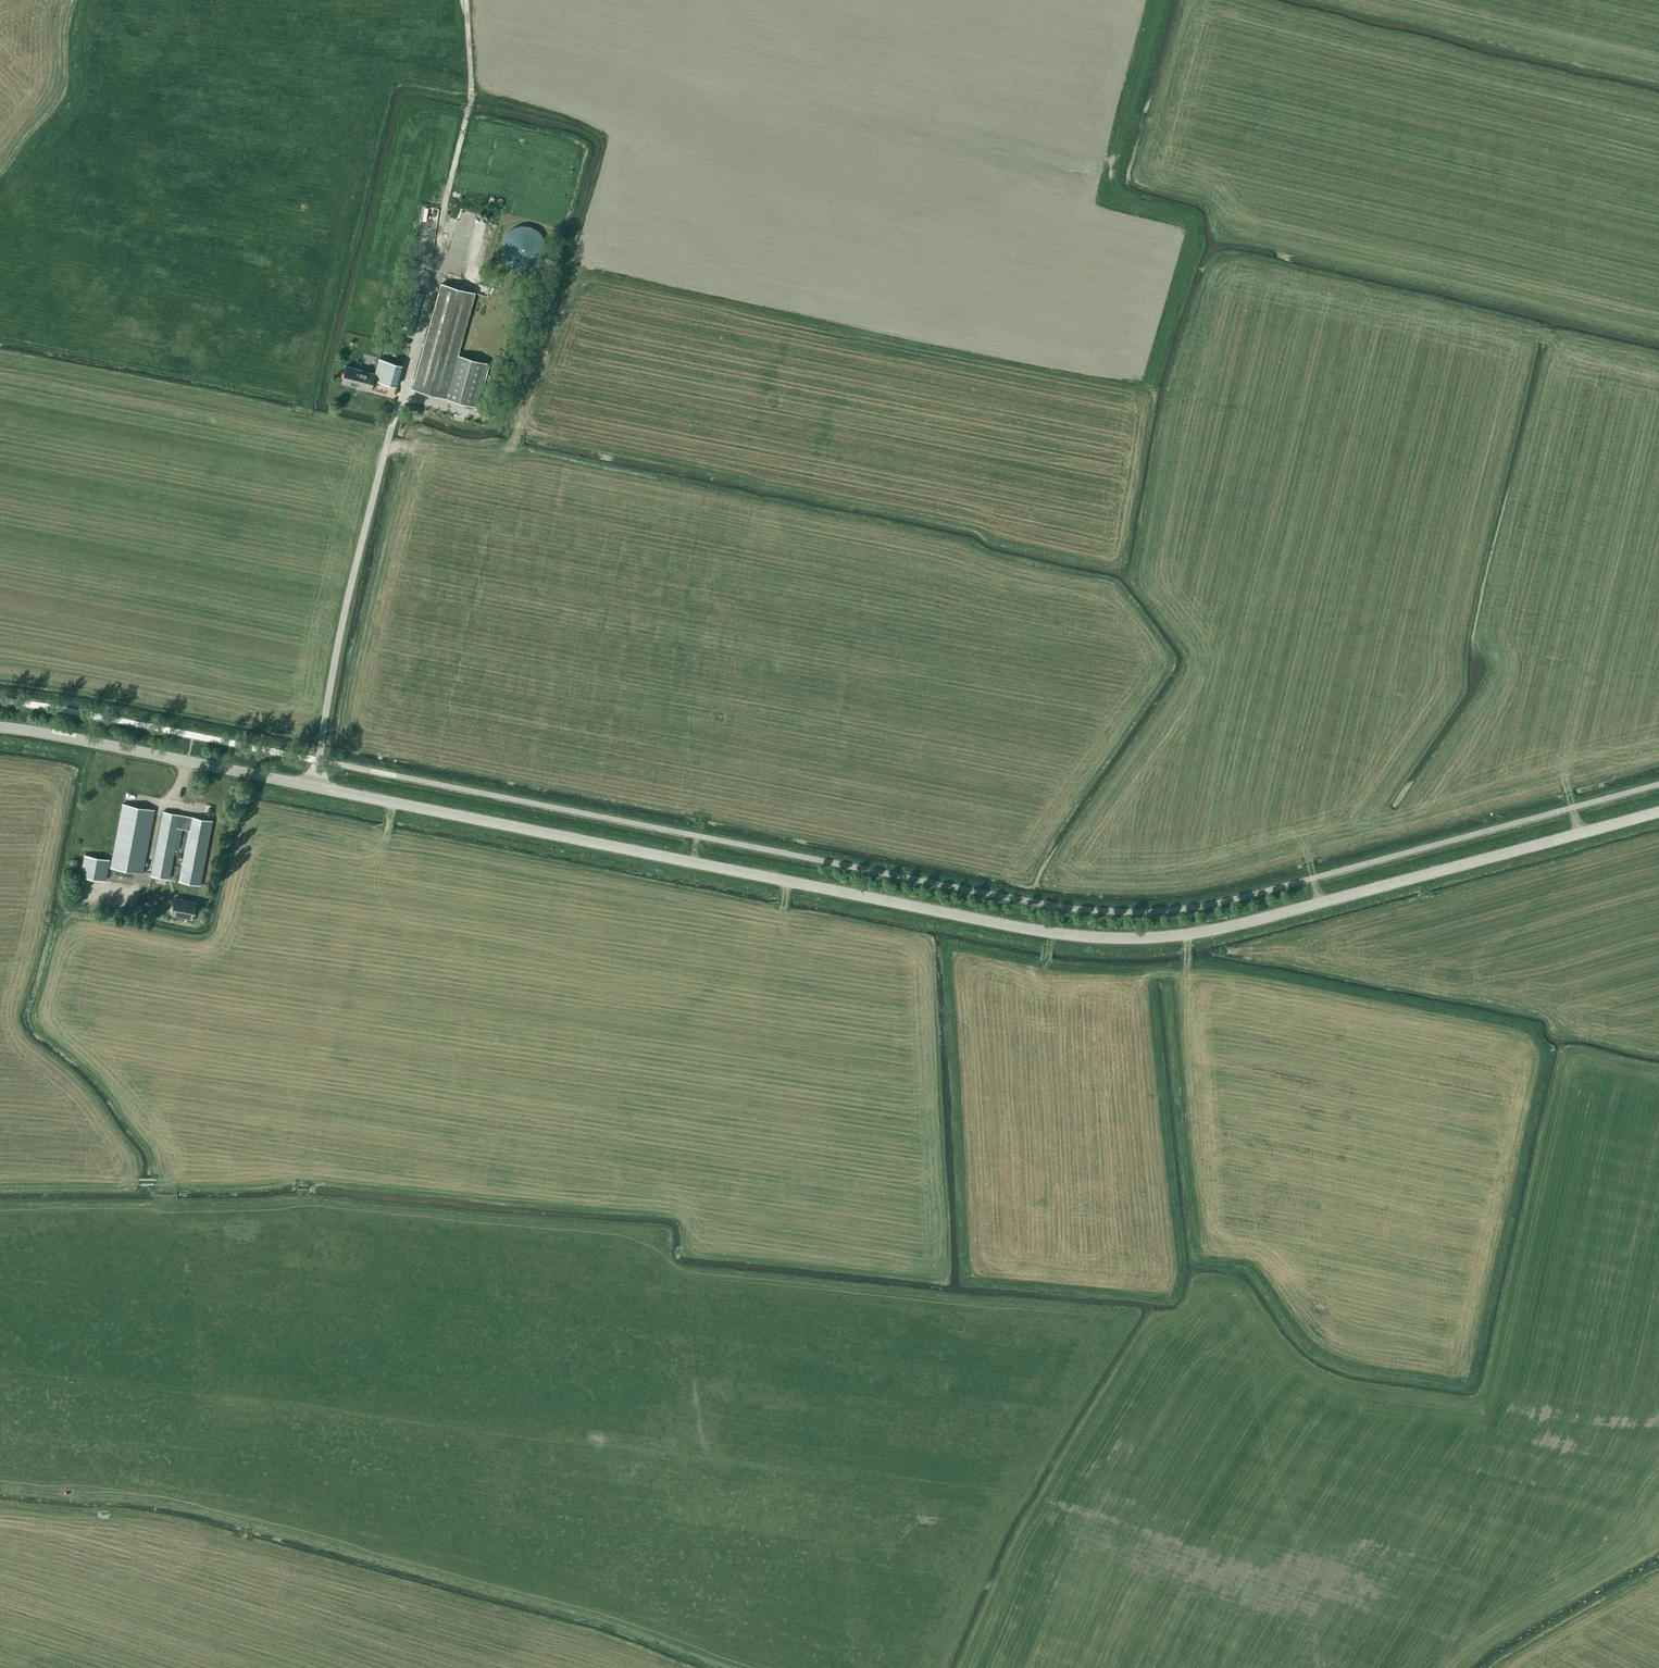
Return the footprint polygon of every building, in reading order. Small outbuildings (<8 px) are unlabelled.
[(480,260),(492,211),(460,203),(450,241),(466,245),(463,256),(480,260)] [(525,225),(524,225),(522,225),(520,226),(519,226),(517,226),(515,227),(514,227),(512,228),(511,229),(510,230),(508,231),(507,232),(506,234),(505,235),(504,236),(503,238),(503,239),(502,241),(502,243),(501,244),(501,246),(501,247),(501,249),(501,251),(502,252),(502,254),(503,256),(503,257),(504,259),(505,260),(506,261),(507,263),(508,264),(509,265),(511,266),(512,267),(514,268),(515,268),(517,269),(518,269),(520,270),(522,270),(523,270),(525,270),(527,270),(528,269),(530,269),(531,268),(533,268),(534,267),(536,266),(537,265),(539,264),(540,263),(541,262),(542,260),(543,259),(544,257),(544,256),(545,254),(545,253),(546,251),(546,249),(546,248),(546,246),(546,244),(545,243),(545,241),(544,240),(544,238),(543,237),(542,235),(541,234),(540,233),(539,231),(537,230),(536,229),(535,228),(533,228),(532,227),(530,226),(529,226),(527,226),(525,225)] [(413,388),(426,391),(475,405),(487,363),(458,355),(475,293),(442,283),(413,388)] [(424,293),(409,289),(398,331),(413,335),(424,293)] [(401,344),(404,333),(397,331),(394,343),(401,344)] [(346,365),(341,381),(371,389),(372,387),(375,388),(377,380),(397,385),(403,364),(380,358),(375,373),(346,365)] [(120,803),(96,798),(81,876),(105,880),(120,803)] [(154,809),(123,803),(111,867),(142,873),(154,809)] [(164,811),(151,875),(168,878),(174,850),(178,851),(183,828),(185,829),(181,851),(184,852),(179,881),(199,884),(212,820),(164,811)] [(172,913),(193,918),(196,901),(175,897),(172,913)]
